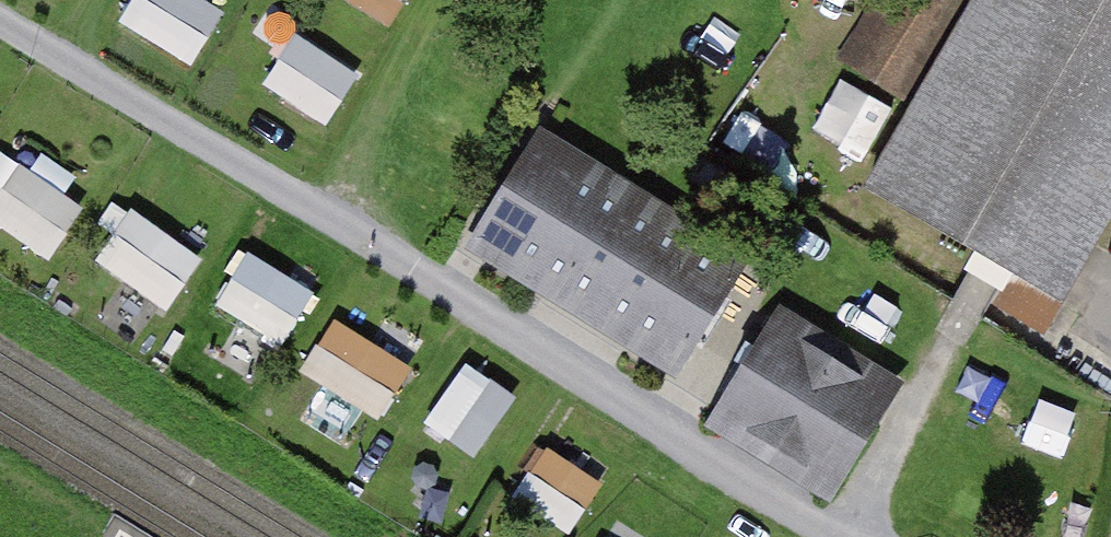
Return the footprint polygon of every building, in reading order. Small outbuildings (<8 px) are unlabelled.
[(228,0),(128,0),(120,14),(196,57),(228,0)] [(403,0),(363,0),(393,18),(403,0)] [(913,106),(973,8),(960,0),(876,0),(839,60),(913,106)] [(1110,204),(1110,0),(978,0),(973,8),(913,106),(866,183),(1055,296),(1110,204)] [(331,119),(366,65),(300,23),(265,76),(331,119)] [(691,23),(673,75),(735,97),(753,45),(691,23)] [(849,74),(821,123),(868,150),(896,101),(849,74)] [(545,129),(473,237),(660,361),(732,253),(545,129)] [(50,252),(86,203),(21,155),(0,184),(0,215),(50,252)] [(170,302),(206,248),(133,199),(97,253),(170,302)] [(287,337),(320,282),(249,240),(216,296),(287,337)] [(303,362),(381,413),(417,359),(339,308),(303,362)] [(906,386),(779,308),(705,429),(831,506),(906,386)] [(468,352),(427,417),(481,451),(522,387),(468,352)] [(556,434),(518,481),(572,524),(610,477),(556,434)]
